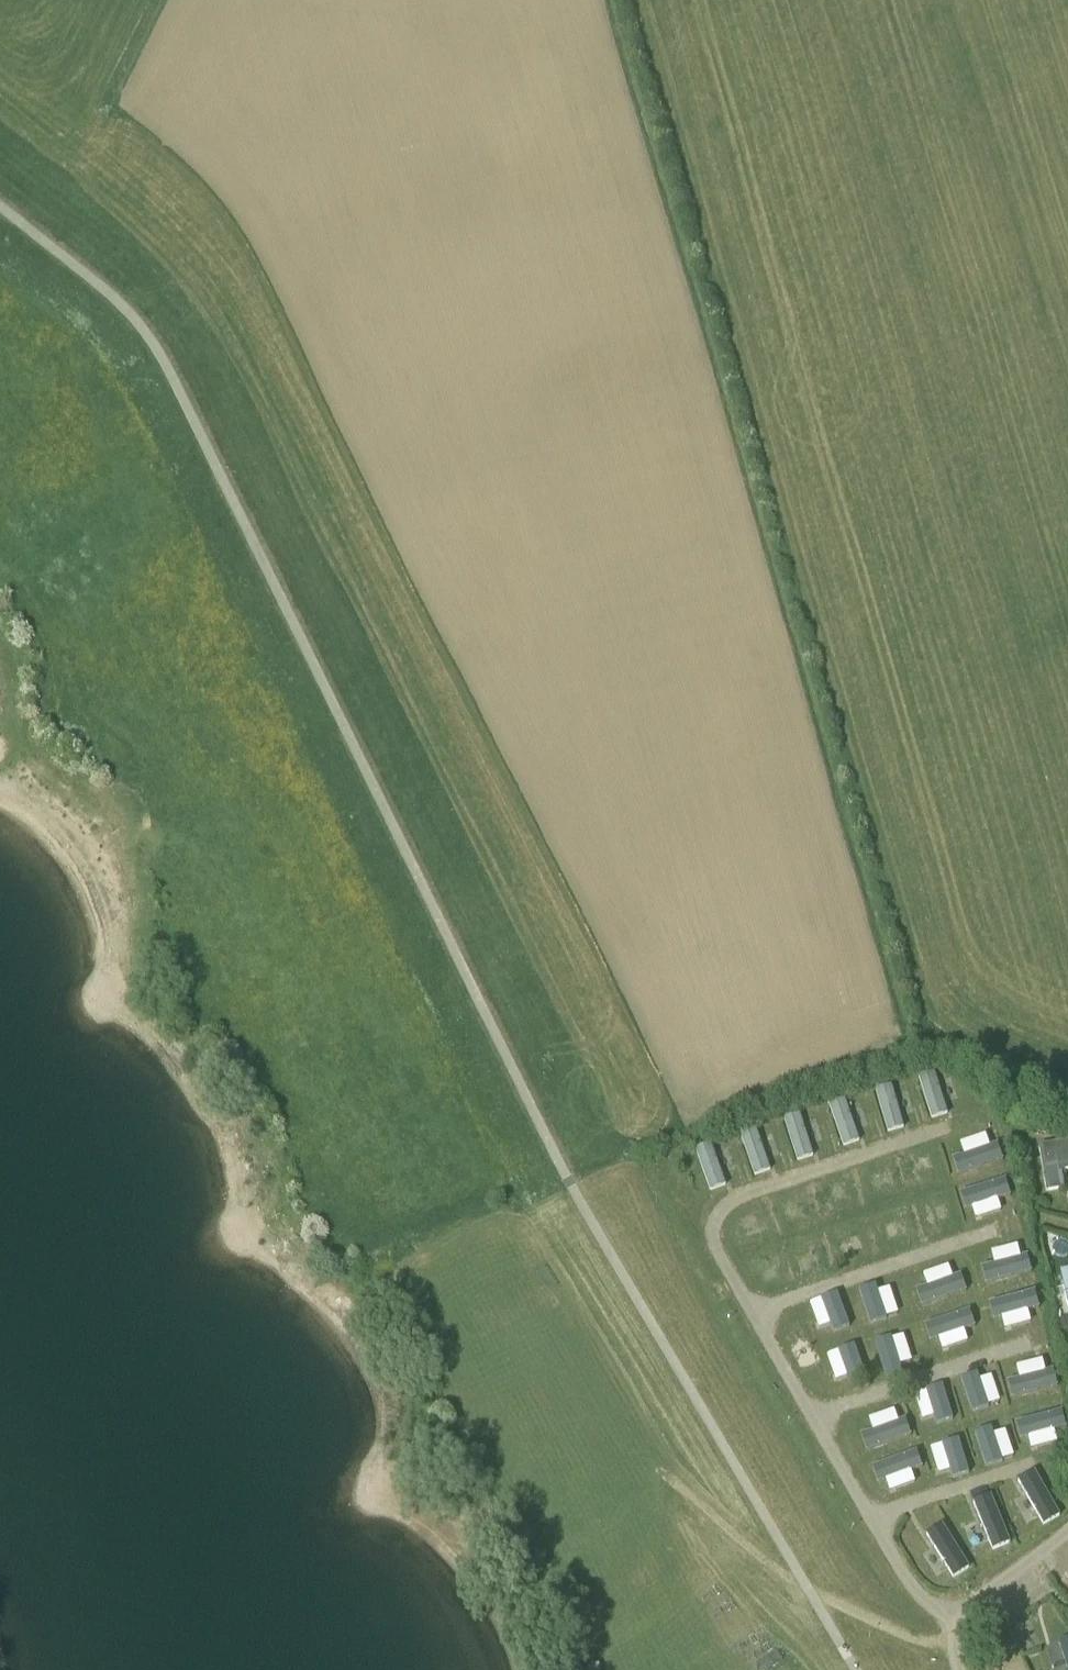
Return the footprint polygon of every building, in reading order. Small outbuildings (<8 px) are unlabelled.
[(967,1286),(969,1304),(993,1301),(991,1283),(967,1286)] [(809,1309),(822,1334),(837,1326),(824,1301),(809,1309)] [(1057,1321),(1060,1332),(1067,1330),(1067,1318),(1057,1321)] [(894,1342),(874,1349),(881,1370),(901,1364),(894,1342)] [(998,1376),(980,1382),(986,1399),(1004,1393),(998,1376)] [(1057,1407),(1036,1410),(1040,1433),(1061,1430),(1057,1407)] [(976,1497),(995,1548),(1016,1540),(997,1489),(976,1497)] [(951,1572),(970,1565),(951,1516),(932,1523),(951,1572)]
